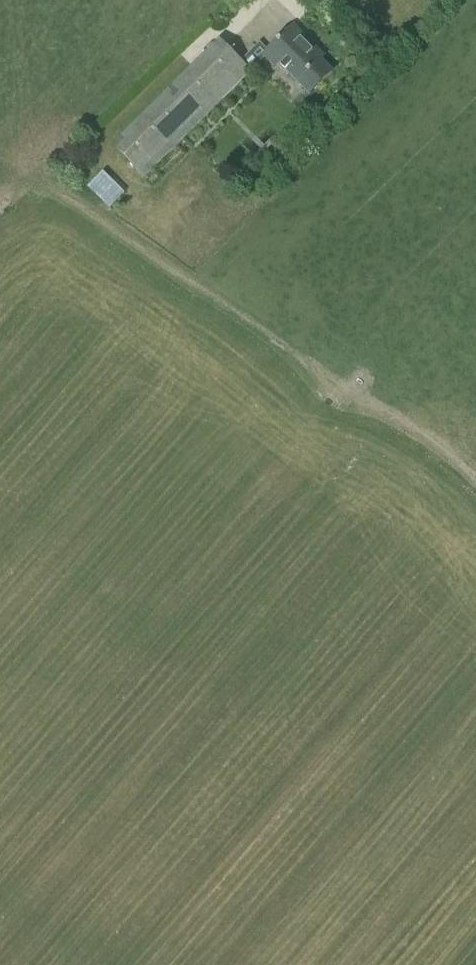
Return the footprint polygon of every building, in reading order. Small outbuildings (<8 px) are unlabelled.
[(242,62),(251,71),(265,57),(275,67),(278,63),(310,95),(333,72),(313,53),(317,50),(294,27),(269,52),(260,44),(242,62)] [(144,178),(251,71),(242,62),(226,46),(119,153),(144,178)] [(110,208),(124,194),(104,173),(89,188),(110,208)]
